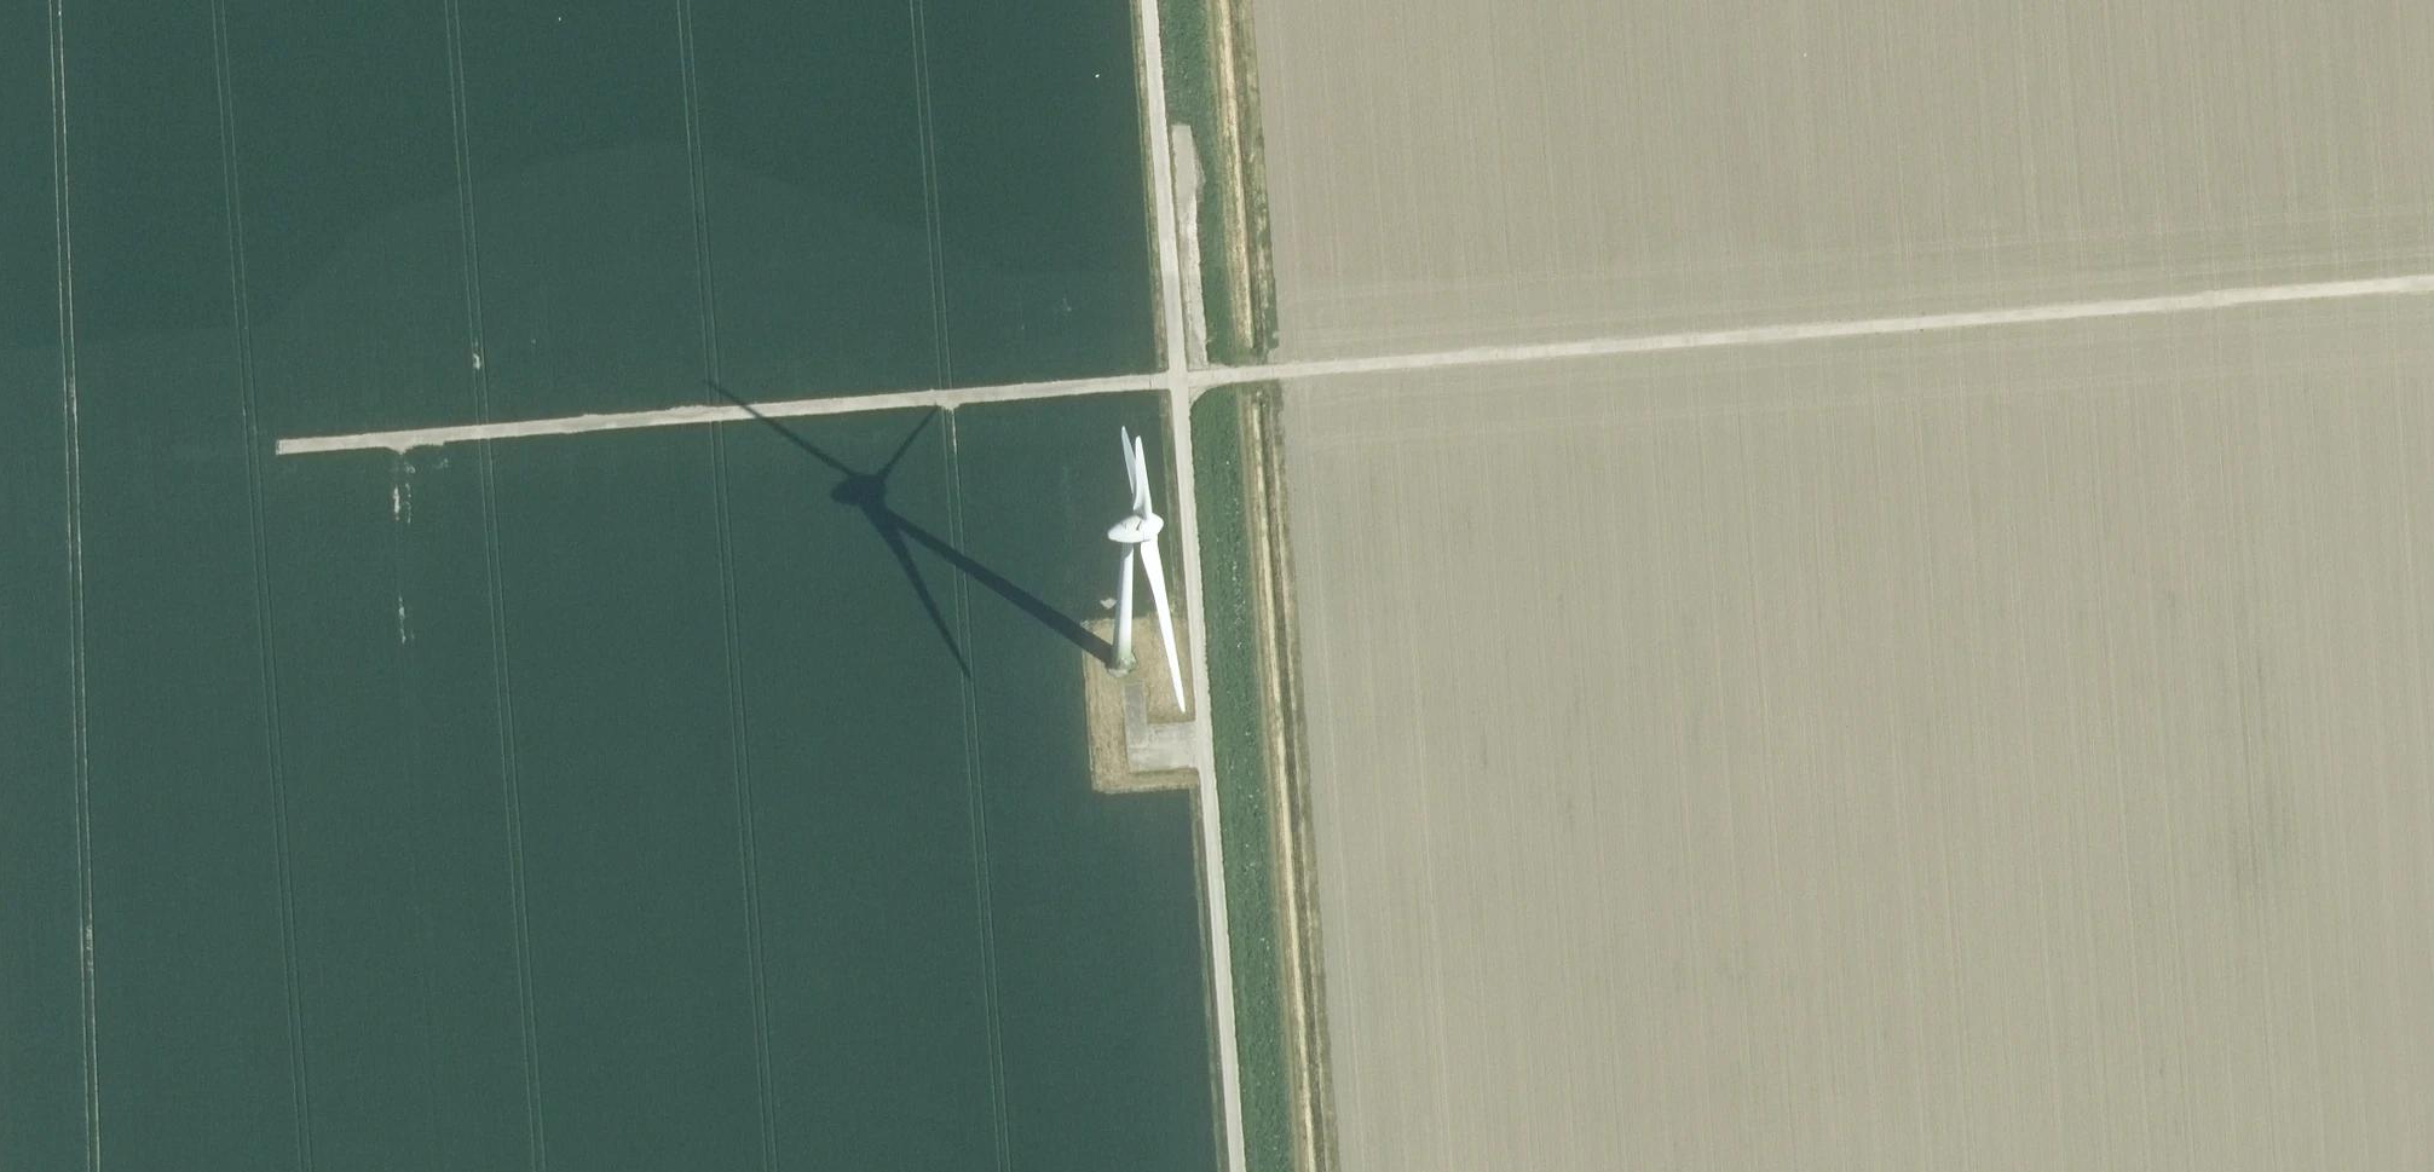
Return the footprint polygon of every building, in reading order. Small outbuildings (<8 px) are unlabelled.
[(1127,655),(1125,653),(1122,652),(1120,652),(1117,652),(1115,653),(1113,654),(1111,656),(1110,659),(1110,662),(1110,664),(1111,667),(1113,669),(1115,670),(1117,671),(1120,672),(1122,671),(1125,670),(1127,668),(1129,666),(1130,664),(1130,662),(1130,659),(1129,657),(1127,655)]
